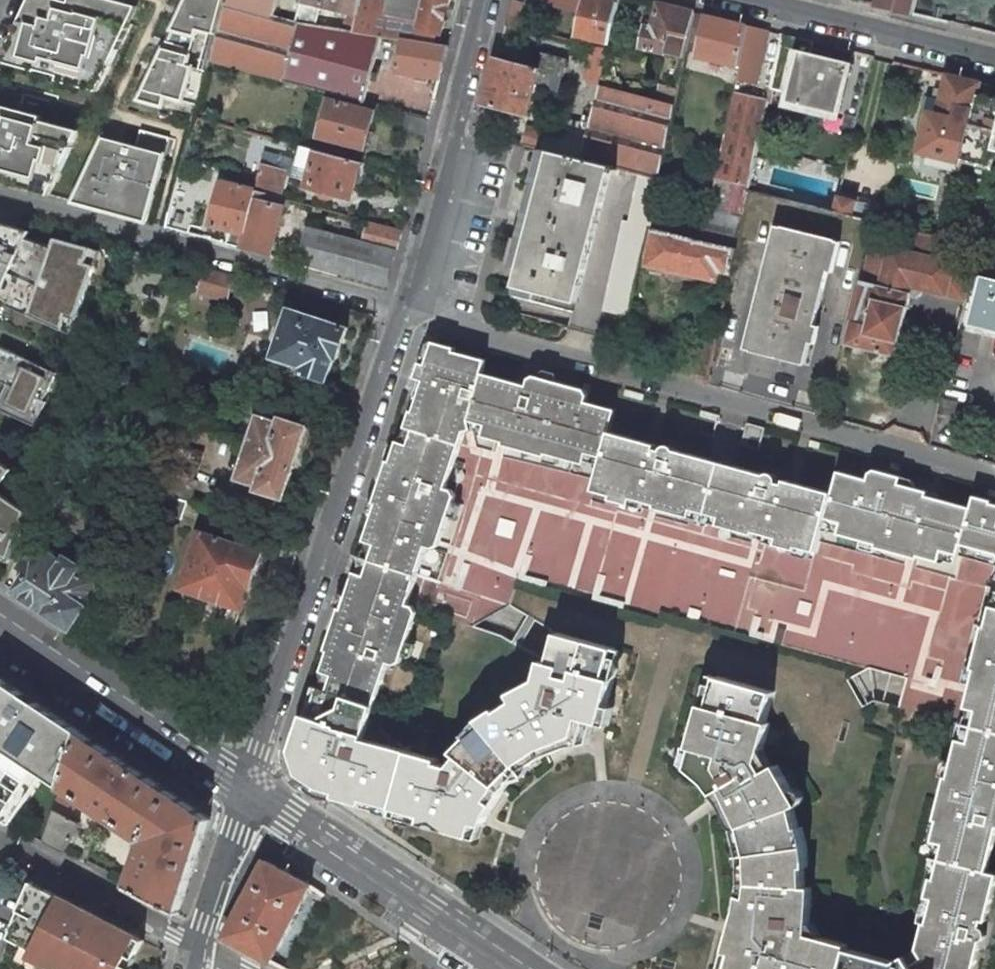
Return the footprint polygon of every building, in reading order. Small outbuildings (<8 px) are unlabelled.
[(7,51),(42,61),(39,69),(66,77),(68,71),(106,81),(133,23),(120,20),(125,1),(119,0),(71,0),(71,1),(69,0),(68,4),(60,2),(61,0),(30,0),(7,51)] [(164,41),(191,48),(189,55),(161,47),(138,99),(162,106),(165,96),(198,105),(209,68),(211,61),(215,48),(227,2),(228,0),(183,0),(164,41)] [(227,2),(275,16),(278,0),(228,0),(227,2)] [(299,23),(314,25),(314,24),(320,6),(349,13),(346,18),(344,29),(343,30),(353,31),(355,21),(358,8),(360,0),(304,0),(299,23)] [(373,0),(360,0),(358,8),(355,21),(353,31),(382,36),(404,39),(415,41),(432,44),(435,32),(441,34),(450,0),(390,0),(390,4),(373,0)] [(506,22),(527,28),(530,16),(521,14),(523,3),(512,0),(506,22)] [(583,0),(543,0),(542,4),(580,13),(583,0)] [(580,13),(579,19),(575,39),(608,46),(612,32),(619,2),(611,0),(583,0),(580,13)] [(878,6),(912,15),(915,0),(879,0),(878,6)] [(275,16),(227,2),(215,48),(211,61),(263,75),(317,89),(365,102),(366,98),(381,42),(382,36),(353,31),(343,30),(314,25),(299,23),(275,16)] [(693,12),(657,4),(651,28),(645,27),(640,47),(676,56),(684,58),(685,50),(693,12)] [(706,16),(693,12),(685,50),(699,53),(706,16)] [(747,26),(706,16),(699,53),(698,58),(737,67),(747,26)] [(766,30),(747,26),(737,67),(740,67),(737,78),(755,82),(766,30)] [(813,42),(782,34),(770,87),(789,92),(787,100),(838,113),(851,63),(811,53),(813,42)] [(415,41),(404,39),(402,47),(399,71),(439,79),(447,46),(432,44),(415,41)] [(608,51),(594,48),(586,77),(589,83),(589,84),(599,87),(591,117),(584,115),(581,124),(568,121),(574,95),(558,91),(557,96),(548,133),(545,150),(549,151),(613,168),(640,175),(658,180),(674,104),(657,100),(601,86),(608,52),(608,51)] [(39,69),(42,61),(7,51),(3,59),(39,69)] [(567,60),(542,53),(538,68),(541,68),(535,90),(557,96),(558,91),(567,60)] [(538,68),(497,57),(484,103),(528,114),(535,90),(541,68),(538,68)] [(106,81),(68,71),(66,77),(103,87),(106,81)] [(980,82),(947,74),(937,116),(930,114),(922,150),(953,158),(961,160),(970,124),(977,94),(980,82)] [(677,88),(661,84),(657,100),(674,104),(677,88)] [(737,94),(734,93),(715,177),(743,183),(749,184),(755,157),(764,116),(767,101),(765,100),(737,94)] [(977,94),(970,124),(961,160),(991,168),(994,155),(994,156),(994,99),(977,94)] [(374,112),(328,100),(319,136),(365,148),(374,112)] [(15,185),(18,176),(57,186),(83,132),(42,121),(43,116),(0,104),(0,181),(15,185)] [(548,133),(530,129),(527,129),(523,144),(525,145),(545,150),(548,133)] [(136,147),(105,138),(75,202),(106,211),(109,201),(149,212),(170,138),(141,130),(136,147)] [(361,162),(302,146),(299,160),(286,157),(286,159),(282,171),(287,172),(295,174),(294,177),(316,182),(314,188),(344,196),(346,190),(353,192),(361,162)] [(613,168),(549,151),(549,152),(515,286),(578,303),(612,171),(613,168)] [(282,171),(286,159),(274,155),(270,167),(282,171)] [(270,167),(261,165),(257,180),(259,180),(256,190),(256,191),(280,197),(287,172),(282,171),(270,167)] [(202,180),(180,174),(166,227),(188,233),(202,180)] [(624,221),(604,312),(624,315),(628,316),(642,253),(647,229),(649,222),(654,224),(657,212),(657,210),(664,181),(663,181),(658,180),(640,175),(638,181),(629,223),(624,221)] [(15,185),(53,196),(57,186),(18,176),(15,185)] [(247,188),(222,182),(211,224),(233,230),(229,244),(241,248),(256,191),(256,190),(247,188)] [(280,197),(256,191),(241,248),(271,256),(286,199),(280,197)] [(856,201),(839,196),(835,212),(852,216),(856,201)] [(106,211),(147,222),(149,212),(109,201),(106,211)] [(856,201),(852,216),(872,221),(876,205),(856,201)] [(657,225),(701,242),(705,223),(657,210),(657,212),(654,224),(657,225)] [(711,212),(708,211),(705,223),(701,242),(735,248),(742,219),(737,217),(711,212)] [(363,242),(308,228),(298,263),(385,287),(395,251),(401,229),(369,220),(367,227),(363,242)] [(70,335),(100,251),(55,238),(52,247),(27,239),(30,232),(22,229),(0,223),(0,302),(70,335)] [(701,242),(657,225),(648,261),(673,267),(672,268),(672,270),(673,274),(676,277),(678,278),(681,279),(684,278),(686,277),(689,275),(690,273),(690,271),(716,277),(719,268),(731,270),(735,248),(701,242)] [(835,241),(774,226),(744,351),(805,365),(835,241)] [(871,240),(861,282),(911,294),(912,289),(966,302),(975,266),(958,262),(962,244),(943,240),(931,237),(913,232),(908,249),(871,240)] [(227,301),(233,277),(206,269),(200,293),(227,301)] [(982,276),(970,324),(994,331),(994,280),(982,276)] [(911,294),(861,282),(846,344),(895,356),(911,294)] [(337,359),(347,328),(290,309),(274,357),(303,367),(302,372),(305,373),(301,385),(320,391),(324,379),(327,380),(335,358),(337,359)] [(718,333),(701,328),(691,369),(709,374),(718,333)] [(456,346),(433,340),(423,345),(419,362),(414,376),(417,377),(411,395),(414,400),(416,401),(413,410),(410,410),(405,425),(412,428),(460,443),(464,430),(472,428),(470,419),(483,372),(486,359),(455,350),(456,346)] [(222,343),(211,375),(240,385),(251,353),(222,343)] [(1,348),(0,351),(0,381),(8,385),(0,402),(0,410),(36,426),(47,402),(44,401),(57,373),(1,348)] [(584,463),(586,460),(601,464),(603,457),(610,430),(616,409),(587,401),(589,394),(586,388),(556,380),(558,372),(546,369),(542,371),(541,376),(535,375),(528,378),(526,385),(483,372),(470,419),(472,428),(479,430),(483,435),(503,441),(502,443),(546,456),(545,460),(557,464),(561,462),(562,457),(584,463)] [(958,402),(942,398),(938,412),(955,416),(958,402)] [(701,415),(719,420),(721,415),(702,409),(701,415)] [(259,488),(284,497),(292,471),(298,452),(299,452),(307,427),(282,418),(280,422),(259,416),(239,476),(260,483),(259,488)] [(742,444),(760,450),(766,427),(748,422),(742,444)] [(458,502),(453,500),(455,495),(452,489),(446,487),(460,443),(412,428),(405,425),(401,433),(396,440),(390,460),(387,458),(376,490),(373,498),(372,501),(370,500),(366,511),(368,516),(371,516),(358,555),(361,556),(368,558),(417,575),(427,546),(432,547),(438,545),(448,515),(456,518),(460,506),(458,502)] [(594,489),(599,490),(597,495),(599,500),(611,504),(613,498),(632,504),(655,511),(656,507),(676,512),(674,519),(677,522),(688,525),(691,516),(706,521),(722,462),(708,457),(677,449),(677,448),(675,445),(674,444),(671,444),(669,444),(666,445),(664,447),(663,449),(657,447),(658,444),(610,430),(603,457),(601,464),(594,489)] [(811,440),(809,446),(819,449),(821,443),(811,440)] [(12,470),(0,461),(0,487),(12,470)] [(810,555),(812,550),(816,551),(823,525),(825,519),(826,514),(832,493),(786,480),(785,484),(779,482),(780,478),(779,475),(778,473),(774,472),(772,471),(770,472),(768,473),(767,475),(735,465),(722,462),(706,521),(719,525),(717,533),(727,536),(731,534),(733,528),(755,535),(754,538),(777,545),(796,551),(795,554),(806,557),(810,555)] [(919,555),(940,561),(942,561),(944,560),(946,558),(956,560),(958,554),(961,544),(971,507),(928,494),(928,491),(914,486),(915,485),(912,479),(902,476),(877,469),(870,472),(868,478),(838,470),(832,493),(826,514),(825,519),(823,525),(839,530),(838,534),(875,544),(875,547),(918,559),(919,555)] [(4,555),(13,560),(30,512),(0,492),(0,560),(4,555)] [(189,501),(162,492),(156,511),(183,520),(189,501)] [(992,502),(992,500),(975,495),(971,507),(961,544),(994,553),(994,503),(992,502)] [(262,552),(234,543),(202,532),(184,589),(216,599),(243,608),(249,588),(250,588),(262,552)] [(29,571),(16,592),(71,629),(96,591),(95,583),(78,571),(81,566),(67,557),(64,562),(37,544),(22,566),(29,571)] [(525,553),(516,579),(544,586),(546,587),(548,580),(525,573),(530,555),(525,553)] [(417,575),(368,558),(361,556),(356,571),(353,570),(347,590),(371,598),(384,603),(416,613),(417,611),(415,606),(408,603),(417,575)] [(463,561),(455,587),(461,589),(469,563),(463,561)] [(599,573),(591,599),(625,609),(627,603),(599,595),(605,575),(599,573)] [(388,662),(393,664),(400,661),(402,655),(407,657),(410,655),(414,643),(407,640),(416,613),(384,603),(371,598),(347,590),(346,593),(343,592),(339,594),(335,606),(338,608),(324,649),(326,650),(320,671),(320,672),(320,674),(320,677),(321,678),(318,687),(325,689),(373,705),(388,662)] [(994,693),(994,601),(992,602),(991,605),(986,627),(983,626),(971,669),(975,670),(971,687),(994,693)] [(754,616),(748,635),(759,638),(761,639),(763,631),(757,629),(760,618),(754,616)] [(781,645),(786,630),(777,627),(772,643),(781,645)] [(545,756),(569,746),(590,742),(596,722),(602,724),(614,679),(622,650),(614,648),(559,632),(550,662),(543,660),(537,680),(511,694),(515,701),(500,711),(497,708),(480,720),(517,766),(522,771),(545,756)] [(931,680),(925,678),(923,686),(936,689),(942,668),(935,666),(931,680)] [(740,855),(748,854),(806,847),(801,827),(798,827),(794,809),(800,805),(778,765),(774,767),(764,749),(771,723),(766,721),(774,692),(717,676),(710,674),(702,703),(689,747),(686,746),(682,762),(688,767),(714,795),(724,805),(735,830),(740,855)] [(10,824),(43,774),(63,786),(82,731),(0,677),(0,819),(10,824)] [(318,687),(317,687),(312,685),(303,713),(290,749),(299,772),(310,781),(310,782),(310,783),(309,783),(309,784),(309,785),(309,786),(309,787),(310,787),(310,788),(310,789),(321,796),(349,804),(350,801),(363,805),(388,812),(389,807),(405,750),(404,749),(397,740),(389,739),(379,727),(379,720),(372,710),(373,705),(325,689),(318,687)] [(994,693),(971,687),(966,708),(969,709),(966,724),(962,740),(958,739),(949,777),(946,777),(935,820),(937,821),(932,841),(932,842),(933,844),(934,846),(935,847),(932,857),(940,859),(989,871),(994,848),(994,693)] [(489,813),(504,790),(522,771),(517,766),(480,720),(466,734),(454,752),(458,756),(450,766),(438,763),(439,759),(405,750),(389,807),(394,808),(392,815),(420,823),(471,838),(480,840),(484,825),(489,813)] [(211,817),(82,731),(63,786),(68,789),(141,837),(146,839),(130,888),(179,913),(211,817)] [(59,798),(54,812),(70,819),(76,808),(59,798)] [(70,819),(54,812),(44,842),(64,853),(80,823),(70,819)] [(748,854),(740,855),(741,883),(738,905),(732,925),(729,938),(725,951),(720,968),(842,968),(847,948),(848,945),(810,934),(812,887),(805,887),(804,868),(807,867),(806,847),(748,854)] [(932,857),(931,859),(931,861),(932,865),(934,868),(920,921),(925,922),(918,949),(923,958),(911,965),(913,968),(976,968),(982,941),(984,941),(986,939),(989,928),(983,927),(984,921),(988,922),(991,910),(994,892),(994,873),(989,871),(940,859),(932,857)] [(312,885),(265,860),(224,937),(272,963),(312,885)] [(98,916),(49,890),(33,882),(27,895),(18,916),(9,940),(23,948),(26,943),(35,948),(33,952),(31,956),(55,968),(131,968),(124,965),(129,956),(134,958),(144,940),(139,938),(120,928),(113,924),(98,916)] [(911,965),(906,956),(897,962),(847,948),(842,968),(913,968),(911,965)]
